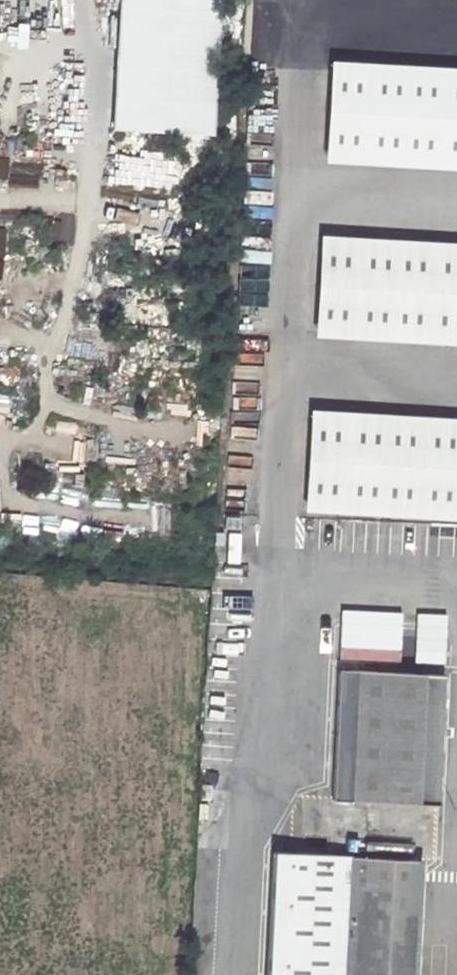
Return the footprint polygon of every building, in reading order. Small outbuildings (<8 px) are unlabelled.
[(218,0),(119,0),(112,127),(211,133),(218,0)] [(329,67),(324,152),(456,160),(456,74),(329,67)] [(319,240),(314,325),(456,333),(456,248),(319,240)] [(309,419),(304,499),(456,508),(456,427),(309,419)] [(420,640),(423,662),(435,661),(433,639),(420,640)] [(450,677),(363,671),(354,802),(440,808),(450,677)] [(201,800),(199,816),(207,816),(208,800),(201,800)] [(326,854),(277,851),(270,974),(320,974),(326,854)] [(326,854),(320,974),(413,974),(420,861),(326,854)]
